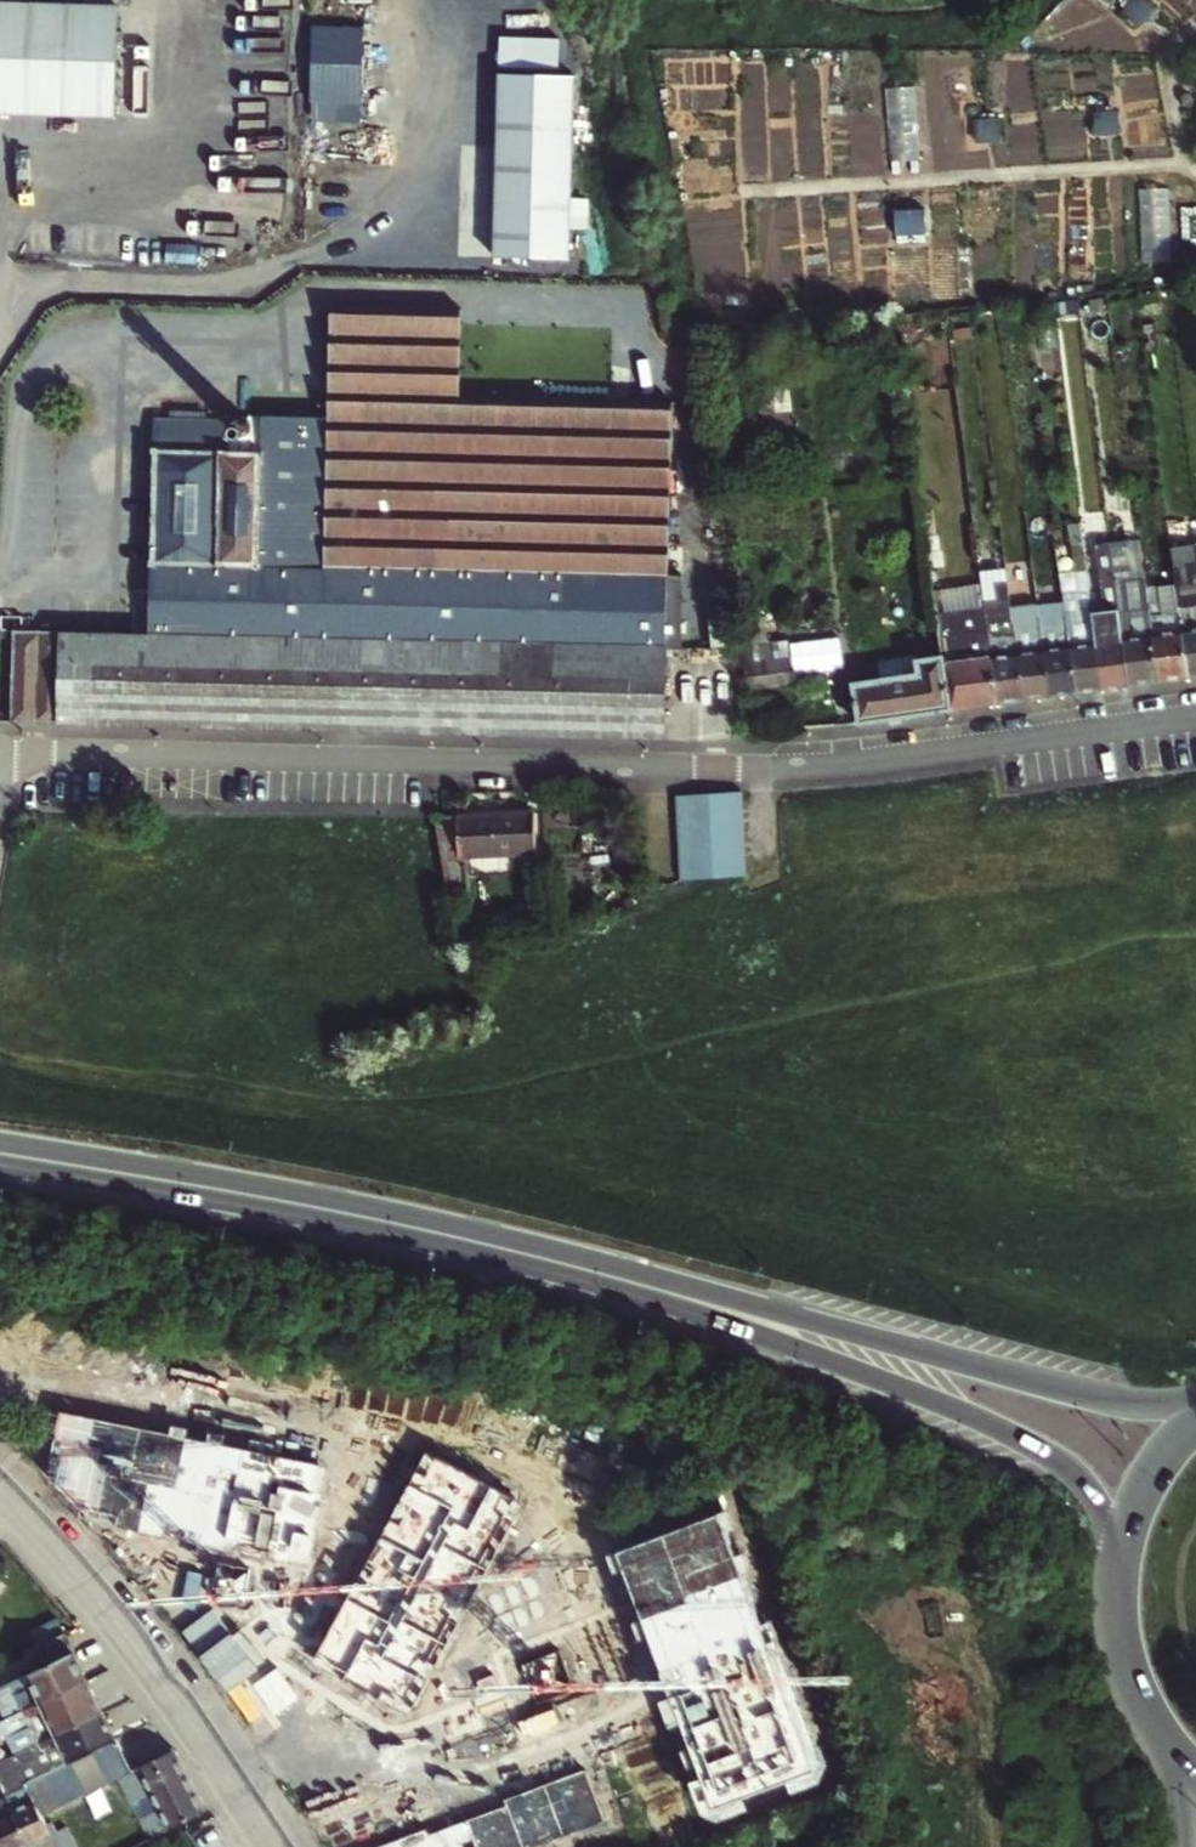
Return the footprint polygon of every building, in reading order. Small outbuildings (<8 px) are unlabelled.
[(131,112),(134,0),(0,0),(0,108),(131,112)] [(371,119),(373,22),(320,21),(318,118),(371,119)] [(504,253),(585,254),(589,69),(507,67),(504,253)] [(918,83),(889,84),(892,158),(921,157),(918,83)] [(1142,187),(1145,258),(1173,257),(1171,186),(1142,187)] [(152,633),(667,647),(668,626),(681,626),(681,597),(668,597),(669,575),(673,401),(535,397),(493,395),(494,369),(461,369),(462,310),(335,306),(332,417),(265,417),(264,450),(236,449),(158,447),(152,633)] [(260,428),(261,424),(260,419),(258,415),(254,413),(249,412),(245,413),(241,415),(238,419),(237,424),(238,428),(241,432),(245,435),(249,436),(254,435),(258,432),(260,428)] [(158,447),(236,449),(236,418),(158,417),(158,447)] [(681,576),(669,575),(668,597),(681,597),(681,576)] [(1130,687),(1159,683),(1152,635),(1150,620),(1148,607),(1145,580),(1116,584),(1130,687)] [(1130,687),(1116,584),(1102,586),(1105,611),(1108,610),(1110,622),(1105,623),(1108,640),(1095,642),(1102,691),(1130,687)] [(1195,678),(1195,597),(1179,599),(1183,631),(1190,679),(1195,678)] [(1148,607),(1150,620),(1166,618),(1164,605),(1148,607)] [(784,615),(741,621),(751,689),(794,683),(784,615)] [(1074,615),(1065,616),(1066,629),(1076,628),(1074,615)] [(944,657),(952,712),(997,706),(988,639),(985,616),(939,622),(944,657)] [(1044,650),(1050,698),(1075,695),(1069,646),(1066,629),(1065,616),(1056,617),(1058,630),(1055,630),(1057,648),(1044,650)] [(1039,619),(1014,623),(1024,702),(1050,698),(1044,650),(1039,619)] [(1024,702),(1014,623),(1005,624),(1006,636),(988,639),(997,706),(1024,702)] [(681,648),(681,626),(668,626),(667,647),(681,648)] [(15,630),(14,721),(311,729),(665,737),(667,647),(152,633),(15,630)] [(1152,635),(1159,683),(1190,679),(1183,631),(1152,635)] [(1095,642),(1069,646),(1075,695),(1102,691),(1095,642)] [(859,725),(952,712),(944,657),(916,661),(918,675),(853,684),(859,725)] [(680,828),(680,845),(681,861),(681,876),(712,875),(745,874),(745,858),(744,843),(743,826),(742,809),(742,793),(709,794),(678,795),(679,812),(680,828)] [(436,815),(447,857),(456,893),(468,893),(466,856),(472,856),(525,853),(538,852),(535,811),(436,815)] [(525,853),(472,856),(472,866),(522,863),(525,853)] [(548,881),(546,860),(528,861),(529,874),(526,874),(526,882),(548,881)] [(297,1674),(270,1686),(296,1740),(630,1586),(568,1454),(352,1551),(396,1645),(383,1650),(389,1662),(307,1701),(297,1674)] [(222,1534),(243,1523),(219,1481),(199,1492),(222,1534)] [(241,1542),(210,1557),(261,1665),(289,1653),(292,1652),(267,1595),(330,1565),(309,1522),(246,1552),(241,1542)] [(35,1649),(44,1668),(73,1654),(63,1635),(35,1649)] [(261,1665),(270,1686),(297,1674),(289,1653),(261,1665)] [(0,1689),(0,1704),(15,1698),(23,1713),(86,1682),(73,1654),(44,1668),(0,1689)] [(0,1724),(0,1745),(3,1744),(2,1740),(30,1727),(38,1744),(102,1712),(86,1682),(23,1713),(0,1724)] [(115,1740),(116,1740),(102,1712),(38,1744),(10,1758),(0,1762),(0,1778),(4,1776),(3,1774),(21,1766),(29,1783),(115,1740)] [(131,1773),(115,1740),(29,1783),(25,1785),(26,1788),(41,1818),(131,1773)] [(10,1758),(5,1748),(0,1750),(0,1762),(10,1758)] [(172,1753),(131,1773),(136,1783),(142,1780),(171,1831),(206,1812),(172,1753)] [(26,1788),(6,1798),(30,1845),(46,1837),(50,1835),(41,1818),(26,1788)] [(30,1845),(6,1798),(0,1801),(0,1846),(26,1846),(30,1845)]
